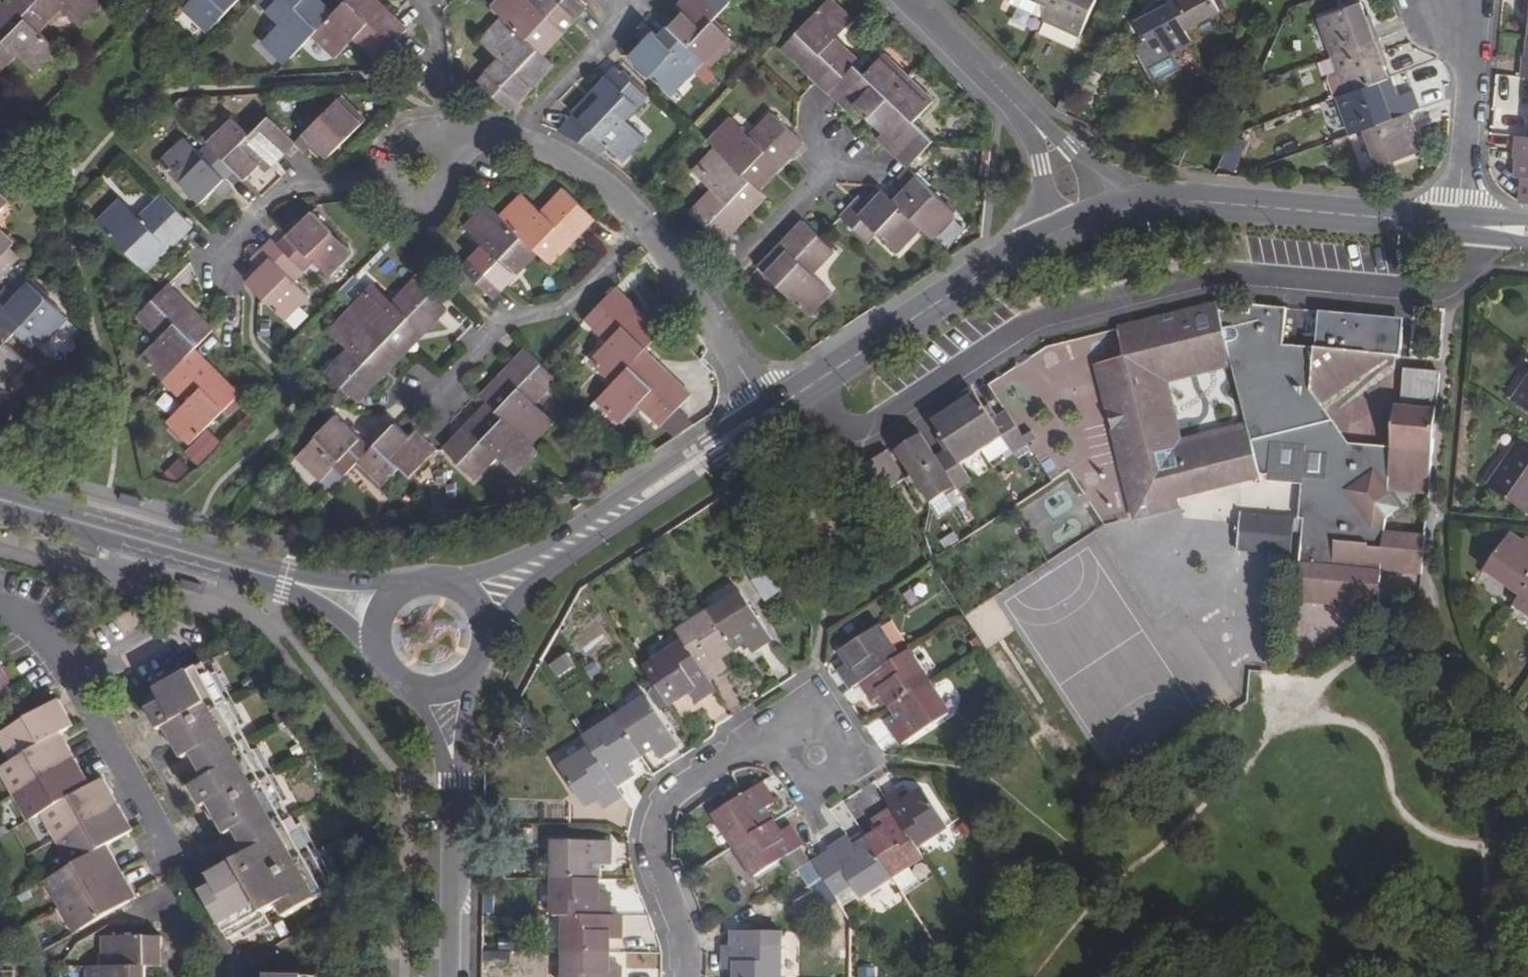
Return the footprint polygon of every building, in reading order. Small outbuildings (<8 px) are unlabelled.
[(40,32),(63,9),(81,25),(103,4),(99,0),(10,0),(9,1),(40,32)] [(207,31),(236,0),(190,0),(183,8),(207,31)] [(285,65),(312,36),(332,15),(316,0),(257,0),(256,1),(278,23),(261,40),(285,65)] [(378,59),(397,40),(408,28),(378,0),(346,0),(332,15),(312,36),(336,59),(356,39),(378,59)] [(543,56),(588,9),(579,0),(537,0),(535,2),(533,0),(499,0),(492,7),(504,18),(543,56)] [(710,66),(733,42),(714,23),(723,12),(710,0),(683,0),(677,6),(683,13),(669,26),(695,51),(710,66)] [(723,12),(733,2),(730,0),(710,0),(723,12)] [(785,50),(830,93),(855,66),(860,61),(837,39),(854,21),(833,0),(785,50)] [(1050,5),(1038,0),(1010,0),(1009,3),(1044,19),(1050,5)] [(1050,5),(1044,19),(1045,20),(1080,35),(1095,0),(1052,0),(1050,5)] [(1170,0),(1168,0),(1151,9),(1154,13),(1136,22),(1156,61),(1172,52),(1192,42),(1185,29),(1170,0)] [(1185,29),(1220,10),(1215,0),(1170,0),(1185,29)] [(17,56),(34,72),(57,49),(40,32),(9,1),(0,10),(0,74),(17,56)] [(1318,18),(1332,56),(1376,39),(1370,20),(1365,22),(1358,4),(1318,18)] [(480,82),(509,111),(553,65),(543,56),(504,18),(482,42),(501,60),(480,82)] [(1045,20),(1039,33),(1073,49),(1080,35),(1045,20)] [(629,56),(672,96),(694,72),(685,63),(695,51),(669,26),(660,37),(654,30),(629,56)] [(1338,96),(1346,94),(1386,79),(1379,60),(1384,59),(1376,39),(1332,56),(1338,72),(1327,76),(1326,79),(1333,98),(1338,96)] [(1172,52),(1156,61),(1162,71),(1178,63),(1172,52)] [(856,107),(871,120),(908,81),(910,79),(884,57),(864,76),(855,66),(830,93),(850,113),(856,107)] [(575,117),(562,130),(572,135),(586,143),(599,152),(602,153),(607,148),(623,163),(645,139),(625,120),(646,97),(617,69),(595,92),(601,98),(579,120),(575,117)] [(1338,96),(1351,134),(1364,129),(1408,113),(1418,110),(1411,92),(1393,98),(1386,79),(1346,94),(1338,96)] [(881,140),(899,158),(924,131),(915,123),(933,104),(908,81),(871,120),(886,136),(881,140)] [(573,115),(575,117),(579,120),(601,98),(595,92),(573,115)] [(295,142),(306,152),(313,146),(326,159),(367,119),(343,95),(295,142)] [(1408,113),(1364,129),(1378,167),(1418,152),(1411,134),(1416,132),(1408,113)] [(717,150),(758,188),(802,142),(772,114),(750,138),(731,118),(709,141),(717,150)] [(235,169),(246,180),(259,166),(265,172),(285,152),(260,127),(250,136),(230,116),(205,140),(208,143),(235,169)] [(260,127),(285,152),(295,142),(270,116),(260,127)] [(899,158),(909,168),(934,141),(924,131),(899,158)] [(1231,135),(1219,162),(1233,168),(1245,141),(1231,135)] [(1517,136),(1515,157),(1520,157),(1518,176),(1524,177),(1522,202),(1527,202),(1527,137),(1517,136)] [(162,163),(202,202),(235,169),(208,143),(198,153),(184,140),(162,163)] [(691,213),(723,242),(767,196),(758,188),(717,150),(695,173),(713,190),(691,213)] [(924,230),(934,239),(957,214),(909,168),(900,178),(905,183),(892,199),(924,230)] [(879,233),(901,253),(924,230),(892,199),(879,187),(864,202),(860,199),(842,217),(869,242),(879,233)] [(539,253),(551,263),(593,219),(564,192),(542,213),(523,194),(501,217),(539,253)] [(96,220),(146,268),(190,223),(160,194),(137,216),(119,198),(96,220)] [(10,204),(0,195),(0,214),(10,204)] [(463,269),(493,299),(539,253),(501,217),(488,204),(466,228),(485,245),(463,269)] [(278,247),(305,272),(315,262),(328,276),(352,250),(312,212),(289,235),(278,247)] [(761,269),(811,316),(832,294),(813,276),(834,254),(803,223),(761,269)] [(13,246),(0,233),(0,260),(13,246)] [(265,299),(287,319),(309,296),(296,283),(289,277),(294,272),(300,278),(305,272),(278,247),(272,241),(255,259),(260,264),(246,279),(265,299)] [(289,277),(296,283),(300,278),(294,272),(289,277)] [(45,344),(66,319),(24,280),(11,296),(5,290),(0,295),(0,319),(16,334),(24,325),(39,339),(45,344)] [(353,308),(403,355),(447,309),(416,280),(392,303),(374,285),(353,308)] [(141,360),(164,382),(194,351),(213,331),(167,287),(150,303),(137,316),(161,339),(141,360)] [(591,362),(613,382),(645,350),(660,333),(615,290),(584,322),(608,345),(591,362)] [(1232,362),(1222,310),(1221,304),(1176,314),(1172,312),(1164,314),(1161,318),(1135,325),(1140,352),(1147,351),(1146,370),(1148,386),(1106,397),(1104,398),(1134,517),(1181,505),(1179,496),(1260,475),(1260,473),(1246,427),(1183,442),(1178,439),(1163,379),(1232,362)] [(1246,427),(1260,473),(1268,474),(1268,479),(1301,483),(1298,518),(1303,519),(1297,595),(1312,596),(1312,604),(1361,607),(1362,600),(1379,601),(1382,563),(1398,565),(1397,571),(1422,574),(1426,536),(1384,532),(1386,517),(1398,508),(1388,490),(1404,491),(1405,486),(1430,488),(1437,409),(1394,405),(1390,447),(1377,445),(1377,451),(1367,450),(1366,455),(1339,453),(1317,421),(1314,423),(1306,412),(1321,402),(1392,356),(1400,356),(1403,328),(1399,328),(1399,323),(1388,322),(1389,320),(1378,319),(1376,317),(1319,311),(1315,348),(1283,346),(1288,308),(1251,305),(1250,313),(1222,310),(1232,362),(1246,427)] [(327,371),(358,402),(403,355),(353,308),(330,331),(349,350),(327,371)] [(4,387),(28,363),(6,344),(16,334),(0,319),(0,384),(4,387)] [(16,334),(32,348),(39,339),(24,325),(16,334)] [(1135,325),(1118,329),(1124,356),(1099,363),(1106,397),(1148,386),(1146,370),(1147,351),(1140,352),(1135,325)] [(491,403),(535,446),(557,423),(539,404),(560,382),(543,365),(527,350),(484,396),(491,403)] [(596,401),(620,425),(638,407),(659,428),(678,409),(691,395),(645,350),(613,382),(596,401)] [(169,426),(190,447),(240,397),(194,351),(164,382),(189,406),(169,426)] [(1413,370),(1404,369),(1401,401),(1410,402),(1413,370)] [(1413,370),(1410,402),(1437,404),(1441,373),(1413,370)] [(1518,401),(1527,408),(1527,386),(1518,401)] [(922,435),(898,450),(914,475),(921,488),(931,503),(946,494),(948,497),(971,480),(962,463),(1003,436),(1014,452),(1028,443),(1008,410),(994,418),(977,392),(932,421),(949,448),(936,456),(922,435)] [(1348,443),(1321,402),(1306,412),(1314,423),(1317,421),(1339,453),(1366,455),(1367,450),(1377,451),(1377,445),(1348,443)] [(446,450),(477,481),(500,457),(518,475),(541,452),(535,446),(491,403),(456,439),(446,450)] [(694,425),(678,409),(659,428),(671,440),(694,425)] [(337,468),(347,478),(359,466),(373,450),(339,418),(298,459),(323,482),(337,468)] [(359,466),(384,490),(403,470),(410,478),(436,450),(425,440),(417,433),(411,438),(397,425),(373,450),(359,466)] [(1493,486),(1527,511),(1527,449),(1522,445),(1493,486)] [(889,448),(866,463),(885,493),(907,478),(889,448)] [(914,475),(907,478),(915,490),(921,488),(914,475)] [(1485,569),(1521,595),(1527,585),(1527,545),(1511,534),(1485,569)] [(771,570),(754,582),(769,603),(786,591),(771,570)] [(1514,605),(1527,614),(1527,585),(1521,595),(1514,605)] [(741,592),(711,611),(735,648),(747,642),(754,651),(771,640),(741,592)] [(1312,596),(1297,595),(1296,602),(1312,604),(1312,596)] [(1379,601),(1362,600),(1361,607),(1378,608),(1379,601)] [(711,611),(680,631),(686,641),(712,679),(730,667),(723,656),(735,648),(711,611)] [(848,661),(839,667),(851,686),(861,680),(897,655),(879,627),(842,651),(848,661)] [(686,641),(655,662),(679,699),(691,692),(698,702),(717,690),(712,679),(686,641)] [(897,655),(861,680),(873,698),(883,693),(890,704),(930,678),(910,648),(897,655)] [(10,681),(0,664),(0,687),(10,681)] [(204,893),(230,940),(267,919),(264,913),(279,905),(285,917),(333,890),(205,667),(159,694),(165,705),(150,713),(161,734),(168,730),(185,761),(194,757),(206,780),(193,788),(203,809),(211,805),(227,837),(237,832),(249,855),(210,877),(214,886),(204,893)] [(930,678),(890,704),(898,717),(889,723),(902,742),(950,711),(930,678)] [(4,732),(19,758),(62,734),(75,726),(60,700),(4,732)] [(646,700),(615,720),(639,758),(651,751),(656,758),(675,747),(646,700)] [(615,720),(585,739),(590,748),(614,785),(633,774),(627,766),(639,758),(615,720)] [(6,765),(20,792),(76,760),(62,734),(19,758),(6,765)] [(590,748),(560,767),(584,805),(595,798),(601,808),(621,796),(614,785),(590,748)] [(20,792),(35,817),(48,811),(91,787),(76,760),(20,792)] [(48,811),(63,836),(119,804),(105,779),(91,787),(48,811)] [(761,785),(715,814),(736,847),(773,821),(765,810),(774,805),(761,785)] [(906,790),(887,801),(892,810),(918,847),(946,828),(923,792),(911,799),(906,790)] [(63,836),(77,862),(107,845),(134,831),(119,804),(63,836)] [(879,833),(868,841),(893,878),(904,894),(921,883),(911,867),(924,858),(918,847),(892,810),(874,822),(879,833)] [(773,821),(736,847),(755,876),(783,859),(793,875),(799,871),(810,864),(800,848),(802,847),(789,828),(780,833),(773,821)] [(557,840),(556,879),(599,880),(600,865),(610,865),(610,842),(557,840)] [(848,840),(812,863),(833,896),(853,884),(862,898),(893,878),(868,841),(854,849),(848,840)] [(51,878),(66,904),(123,872),(107,845),(77,862),(51,878)] [(823,883),(810,864),(799,871),(811,891),(823,883)] [(66,904),(80,930),(137,898),(123,872),(66,904)] [(556,879),(556,914),(566,915),(610,915),(610,893),(599,893),(599,880),(556,879)] [(566,915),(565,954),(609,954),(610,939),(621,940),(621,916),(610,915),(566,915)] [(725,946),(725,967),(736,967),(736,976),(780,976),(780,932),(732,932),(732,946),(725,946)] [(111,937),(110,966),(147,967),(162,966),(162,938),(111,937)] [(564,976),(620,976),(620,968),(609,968),(609,954),(565,954),(564,976)] [(95,976),(147,976),(147,967),(110,966),(95,966),(95,976)]
